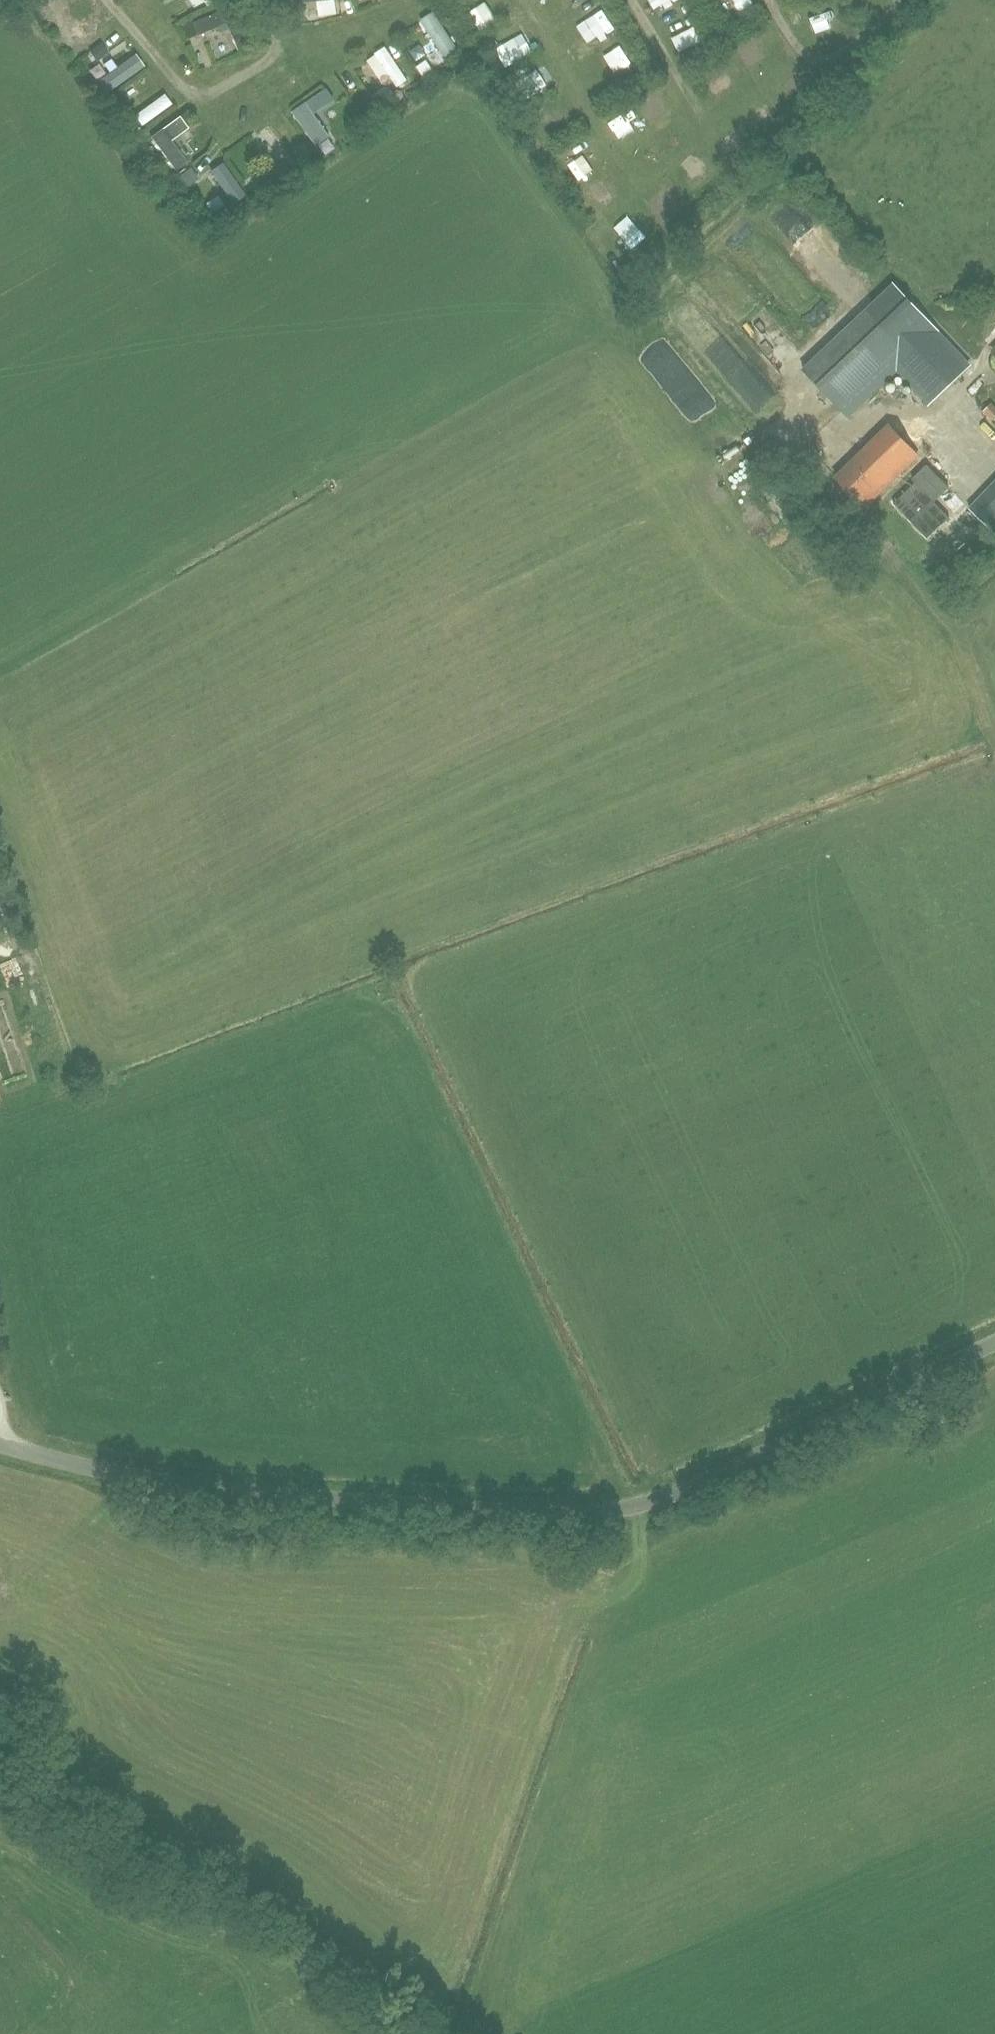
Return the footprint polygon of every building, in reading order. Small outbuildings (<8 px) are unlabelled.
[(185,15),(210,0),(183,0),(178,3),(185,15)] [(479,30),(499,20),(489,0),(487,0),(469,9),(479,30)] [(328,16),(345,15),(344,3),(328,4),(328,16)] [(313,9),(299,11),(301,27),(315,25),(313,9)] [(199,20),(202,35),(235,27),(231,12),(199,20)] [(425,20),(445,61),(460,53),(439,13),(425,20)] [(87,41),(96,53),(127,31),(118,19),(87,41)] [(425,44),(413,51),(419,63),(432,57),(425,44)] [(370,56),(380,83),(391,79),(395,89),(408,84),(395,47),(370,56)] [(389,87),(376,96),(384,109),(398,100),(389,87)] [(176,168),(203,151),(182,118),(155,135),(176,168)] [(285,171),(299,162),(272,123),(259,133),(285,171)] [(324,149),(333,143),(324,128),(314,135),(324,149)] [(229,164),(218,170),(238,205),(249,198),(229,164)] [(929,404),(970,365),(894,285),(804,370),(849,418),(898,370),(929,404)] [(761,337),(777,321),(771,315),(754,331),(761,337)] [(665,326),(639,339),(644,350),(654,345),(659,353),(674,345),(665,326)] [(865,507),(919,455),(886,420),(831,472),(865,507)] [(969,508),(994,532),(994,481),(969,508)]
